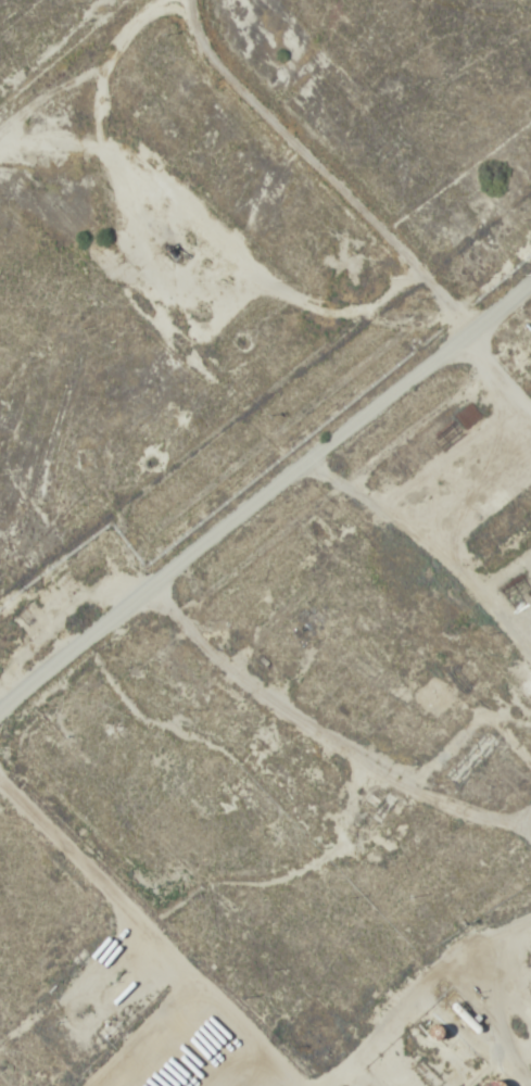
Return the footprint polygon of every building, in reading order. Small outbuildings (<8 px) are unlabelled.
[(456,1012),(477,1034),(483,1028),(461,1006),(456,1012)]
